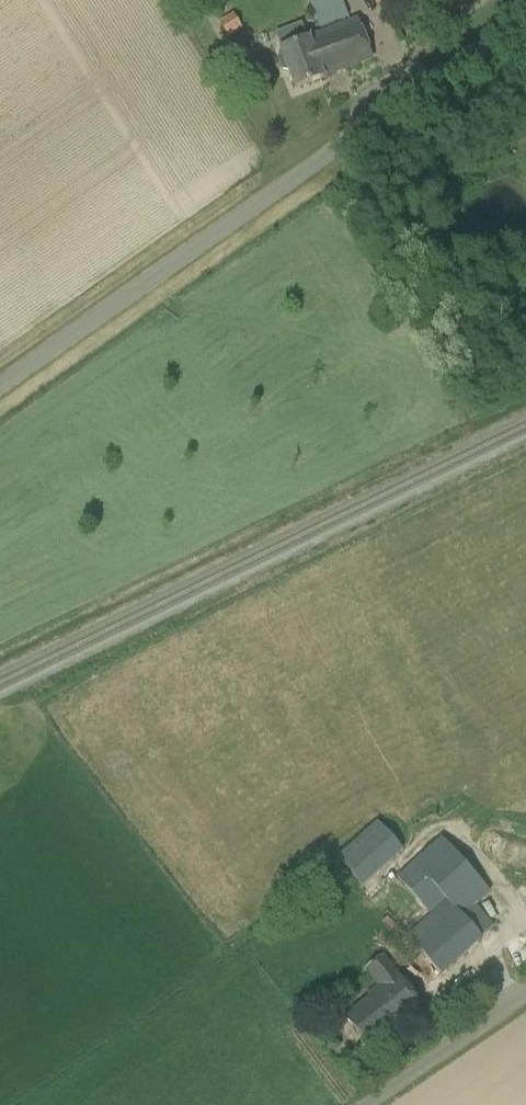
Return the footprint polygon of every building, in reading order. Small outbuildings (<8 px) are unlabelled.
[(348,18),(341,0),(311,0),(309,1),(320,29),(348,18)] [(218,23),(228,38),(243,29),(233,14),(218,23)] [(356,23),(279,51),(293,89),(322,78),(322,77),(369,59),(356,23)] [(363,887),(404,851),(377,821),(337,857),(363,887)] [(432,916),(408,937),(442,976),(494,926),(478,906),(491,893),(441,837),(397,876),(432,916)] [(365,968),(378,986),(368,994),(371,997),(345,1016),(370,1049),(395,1030),(396,1032),(425,1010),(383,955),(365,968)]
